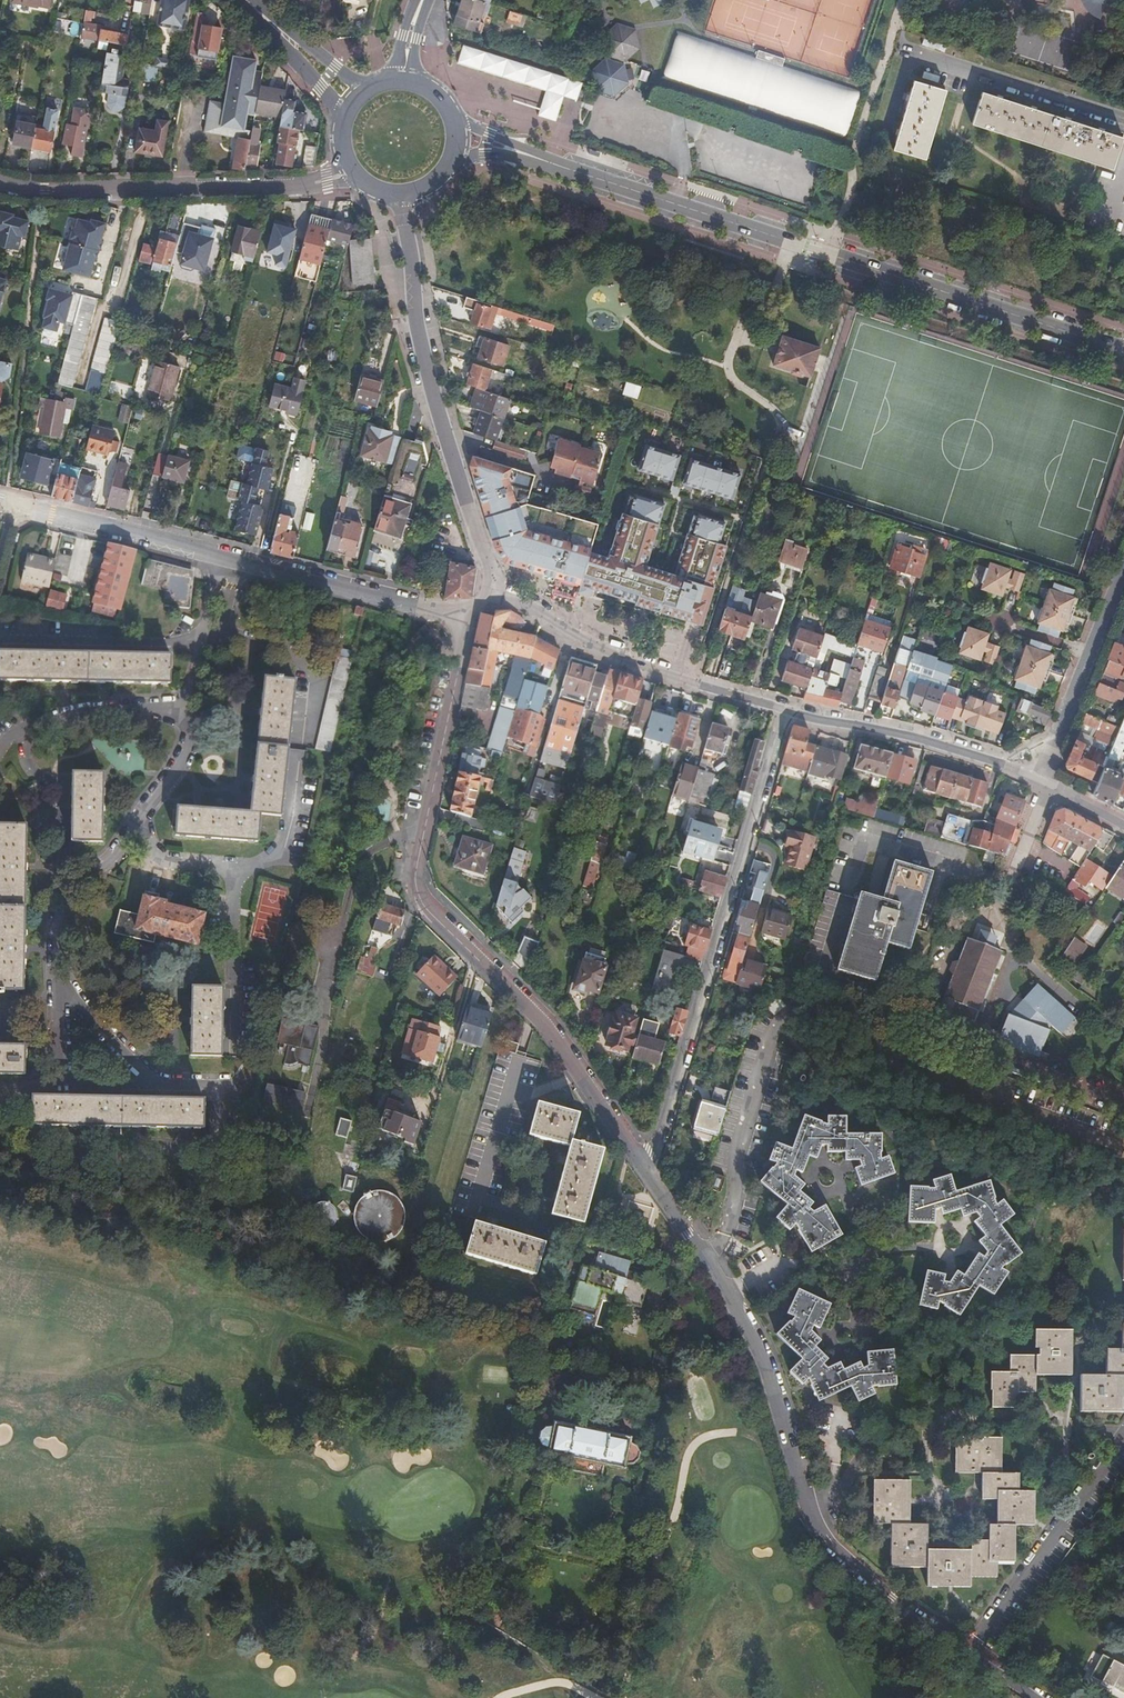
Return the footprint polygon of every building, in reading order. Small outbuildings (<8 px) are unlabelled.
[(160,9),(157,26),(184,30),(189,0),(161,0),(160,9)] [(475,32),(485,3),(475,0),(463,0),(455,25),(475,32)] [(1083,1),(1086,6),(1089,10),(1093,14),(1098,17),(1103,19),(1109,0),(1083,0),(1083,1)] [(525,16),(510,11),(506,21),(522,26),(525,16)] [(201,14),(196,15),(189,54),(198,55),(198,57),(217,60),(222,29),(208,26),(209,19),(201,14)] [(637,48),(634,30),(616,24),(603,36),(607,54),(608,54),(606,60),(605,59),(592,71),(596,89),(613,95),(626,82),(622,65),(621,64),(623,59),(624,60),(637,48)] [(128,36),(128,35),(101,29),(99,40),(109,42),(126,46),(128,36)] [(145,40),(128,36),(126,46),(144,50),(145,40)] [(583,83),(463,45),(458,63),(546,90),(539,115),(555,122),(564,96),(576,101),(583,83)] [(781,67),(784,58),(753,48),(752,53),(756,54),(754,58),(781,67)] [(107,52),(104,64),(99,90),(122,95),(126,80),(117,78),(122,55),(107,52)] [(240,137),(234,170),(246,170),(246,169),(247,165),(252,139),(253,134),(255,120),(256,114),(261,86),(263,71),(255,70),(257,60),(234,56),(226,102),(210,100),(205,131),(240,137)] [(159,67),(141,64),(139,80),(156,83),(159,67)] [(582,77),(583,73),(575,70),(572,79),(585,83),(586,79),(582,77)] [(891,148),(923,157),(944,89),(913,79),(891,148)] [(286,90),(261,86),(256,114),(281,118),(285,98),(286,90)] [(970,125),(1110,170),(1121,138),(981,92),(970,125)] [(297,100),(285,98),(281,118),(279,127),(299,131),(304,132),(308,114),(295,112),(297,100)] [(67,154),(78,156),(87,111),(76,108),(75,116),(69,115),(63,145),(69,146),(67,154)] [(136,152),(163,157),(169,122),(158,120),(157,131),(140,128),(136,152)] [(13,144),(32,148),(36,125),(18,122),(13,144)] [(36,125),(32,148),(49,151),(54,132),(47,130),(47,128),(36,125)] [(279,127),(277,143),(280,143),(277,164),(279,164),(292,166),(299,131),(279,127)] [(313,168),(319,134),(309,132),(303,167),(313,168)] [(247,165),(258,166),(262,144),(258,142),(260,135),(253,134),(252,139),(247,165)] [(18,249),(21,235),(25,235),(29,220),(12,216),(13,214),(0,210),(0,244),(18,249)] [(165,264),(171,265),(175,250),(182,223),(184,216),(171,213),(166,232),(163,241),(159,240),(157,249),(153,263),(151,271),(160,273),(162,263),(165,264)] [(319,274),(324,255),(328,239),(333,220),(312,214),(298,268),(319,274)] [(69,240),(71,241),(100,248),(101,249),(103,239),(101,239),(106,222),(92,218),(91,220),(78,217),(76,225),(74,224),(69,240)] [(333,220),(328,239),(348,245),(353,226),(353,225),(333,220)] [(200,227),(182,223),(175,250),(183,253),(180,264),(181,268),(190,270),(193,267),(204,270),(213,238),(198,234),(200,227)] [(296,229),(276,223),(268,252),(279,255),(276,264),(286,267),(296,229)] [(254,259),(261,235),(238,229),(231,258),(238,260),(239,255),(254,259)] [(349,240),(354,285),(374,283),(370,238),(349,240)] [(100,248),(71,241),(64,268),(90,275),(95,257),(97,258),(100,248)] [(153,263),(157,249),(144,245),(140,260),(153,263)] [(183,253),(175,250),(171,265),(169,271),(177,273),(181,268),(180,264),(183,253)] [(78,301),(80,294),(71,291),(71,293),(50,287),(47,298),(49,299),(44,316),(45,317),(43,326),(57,330),(59,321),(72,324),(78,301)] [(73,387),(96,298),(80,294),(78,301),(72,324),(59,374),(57,382),(73,387)] [(470,298),(465,297),(463,307),(474,310),(471,322),(484,326),(490,309),(501,312),(498,320),(518,326),(521,314),(470,298)] [(115,341),(121,321),(106,317),(92,369),(107,373),(112,352),(115,341)] [(477,356),(502,364),(508,345),(478,335),(474,346),(479,349),(477,356)] [(819,348),(782,336),(773,365),(810,377),(819,348)] [(128,356),(131,345),(115,341),(112,352),(128,356)] [(146,358),(148,349),(131,345),(128,356),(145,361),(146,358)] [(465,383),(476,387),(487,391),(489,387),(485,386),(489,375),(507,381),(509,375),(472,362),(465,383)] [(146,399),(158,402),(167,368),(155,365),(146,399)] [(167,368),(158,402),(168,404),(177,370),(167,368)] [(384,382),(360,375),(354,400),(377,406),(384,382)] [(286,412),(296,414),(305,381),(294,378),(291,389),(274,384),(269,404),(287,409),(286,412)] [(470,406),(481,410),(501,417),(508,398),(487,391),(476,387),(470,406)] [(66,403),(43,397),(41,406),(46,407),(40,432),(59,436),(62,422),(69,424),(72,410),(74,411),(77,401),(67,398),(66,403)] [(481,410),(474,433),(494,440),(502,417),(501,417),(481,410)] [(393,466),(401,439),(391,436),(392,433),(372,427),(372,429),(371,429),(363,457),(393,466)] [(363,457),(371,429),(370,429),(361,456),(363,457)] [(113,436),(91,430),(91,432),(85,452),(108,458),(109,454),(111,444),(113,436)] [(579,445),(557,438),(551,458),(549,466),(554,468),(553,472),(569,477),(570,474),(579,476),(578,480),(577,485),(574,484),(571,493),(587,497),(590,488),(581,486),(582,481),(592,484),(601,453),(579,446),(579,445)] [(494,441),(490,450),(520,460),(523,451),(494,441)] [(680,454),(644,443),(636,469),(672,480),(680,454)] [(118,446),(111,444),(109,454),(116,456),(118,446)] [(132,451),(122,448),(116,469),(112,484),(106,506),(123,510),(128,491),(117,488),(118,482),(123,484),(132,451)] [(245,485),(229,481),(225,498),(241,502),(233,531),(254,536),(260,509),(252,507),(253,504),(257,488),(265,491),(271,469),(263,467),(267,452),(255,449),(245,485)] [(413,477),(421,451),(413,449),(405,474),(413,477)] [(57,474),(60,463),(27,453),(20,477),(54,486),(57,474)] [(510,563),(579,583),(589,551),(590,548),(597,524),(526,504),(528,498),(530,492),(530,491),(534,475),(529,473),(528,473),(512,468),(511,467),(472,454),(469,464),(472,471),(486,519),(495,546),(504,561),(510,563)] [(166,458),(160,479),(182,485),(188,464),(166,458)] [(741,473),(690,458),(682,483),(733,498),(741,473)] [(112,484),(116,469),(108,466),(104,482),(112,484)] [(76,484),(78,480),(57,474),(54,486),(51,497),(71,503),(76,484)] [(76,484),(90,488),(93,478),(79,474),(78,480),(76,484)] [(298,477),(288,475),(285,486),(295,489),(298,477)] [(76,507),(86,509),(92,489),(90,488),(76,484),(71,503),(71,505),(76,507)] [(680,487),(672,484),(669,493),(677,496),(680,487)] [(392,487),(387,486),(385,492),(384,494),(390,496),(392,487)] [(589,551),(579,583),(577,591),(590,595),(593,589),(634,602),(634,604),(702,625),(728,544),(721,542),(727,521),(698,513),(692,533),(687,532),(674,574),(646,565),(665,503),(634,493),(627,514),(621,512),(607,557),(589,551)] [(334,520),(327,547),(337,550),(345,523),(340,522),(341,515),(344,515),(348,498),(341,496),(334,520)] [(383,498),(372,533),(398,542),(403,527),(405,521),(409,506),(383,498)] [(278,515),(268,551),(280,554),(291,557),(297,534),(288,531),(287,534),(283,533),(286,517),(278,515)] [(323,517),(316,544),(327,547),(334,520),(323,517)] [(345,523),(337,550),(340,551),(341,548),(349,551),(348,554),(355,556),(358,543),(356,543),(360,527),(345,523)] [(429,535),(410,529),(403,552),(410,554),(423,558),(429,535)] [(779,561),(800,568),(806,550),(785,543),(779,561)] [(136,551),(109,544),(90,611),(117,619),(136,551)] [(890,567),(918,576),(924,555),(913,551),(911,559),(894,554),(890,567)] [(49,588),(55,561),(27,554),(20,581),(49,588)] [(421,564),(423,558),(410,554),(408,562),(420,566),(421,564)] [(431,560),(423,558),(421,564),(430,566),(431,560)] [(471,598),(474,567),(447,561),(447,559),(444,558),(443,560),(443,565),(448,566),(444,597),(471,598)] [(165,606),(187,608),(190,573),(147,562),(141,584),(166,590),(165,606)] [(767,572),(769,565),(760,562),(758,569),(767,572)] [(980,589),(995,594),(1004,568),(989,562),(987,568),(985,568),(980,582),(982,583),(980,589)] [(1004,568),(995,594),(1001,596),(1004,587),(1007,579),(1010,570),(1004,568)] [(1011,580),(1008,589),(1017,592),(1024,574),(1014,571),(1011,580)] [(1055,610),(1065,587),(1053,583),(1051,589),(1048,588),(1047,590),(1042,604),(1043,604),(1042,606),(1055,610)] [(1073,590),(1065,587),(1055,610),(1071,616),(1074,607),(1071,605),(1073,598),(1073,597),(1071,596),(1073,590)] [(51,592),(47,607),(61,611),(65,596),(51,592)] [(752,616),(751,621),(772,628),(781,601),(760,593),(752,616)] [(249,616),(259,618),(264,600),(254,597),(249,616)] [(360,617),(362,608),(355,606),(353,615),(360,617)] [(1046,634),(1055,610),(1042,606),(1042,607),(1041,607),(1036,621),(1037,621),(1036,623),(1039,624),(1037,630),(1046,634)] [(738,611),(725,607),(718,629),(731,633),(738,611)] [(1071,616),(1055,610),(1046,634),(1057,637),(1059,631),(1062,632),(1062,631),(1064,623),(1068,624),(1068,625),(1071,616)] [(117,619),(90,611),(89,617),(116,624),(117,619)] [(729,664),(736,666),(751,621),(752,616),(738,611),(731,633),(738,635),(729,664)] [(495,612),(481,613),(474,648),(488,651),(488,650),(495,612)] [(510,612),(495,612),(488,650),(498,653),(510,656),(506,670),(509,671),(486,749),(501,753),(510,722),(523,679),(529,658),(534,640),(500,629),(502,623),(508,626),(514,624),(518,616),(510,612)] [(865,620),(857,644),(882,652),(890,628),(865,620)] [(958,653),(972,658),(981,631),(967,626),(965,632),(963,632),(958,646),(960,647),(958,653)] [(817,656),(824,635),(799,627),(792,648),(794,648),(790,660),(788,659),(781,679),(806,688),(813,668),(805,665),(809,654),(817,656)] [(981,631),(972,658),(979,660),(982,651),(985,643),(988,634),(981,631)] [(827,648),(853,657),(857,644),(825,633),(824,635),(817,656),(813,668),(806,688),(803,698),(819,702),(837,706),(839,700),(841,693),(824,689),(827,682),(835,684),(838,676),(843,678),(847,665),(833,660),(828,673),(820,670),(827,648)] [(536,635),(534,640),(529,658),(547,667),(553,649),(543,644),(544,640),(536,635)] [(1038,653),(1042,643),(1030,639),(1028,646),(1025,645),(1024,647),(1024,646),(1019,661),(1020,661),(1019,662),(1033,667),(1038,653)] [(1050,646),(1042,643),(1038,653),(1049,657),(1050,654),(1050,653),(1048,653),(1050,646)] [(1114,643),(1108,659),(1123,666),(1123,647),(1114,643)] [(989,644),(986,653),(983,662),(993,665),(999,647),(989,644)] [(488,651),(474,648),(469,669),(484,673),(487,656),(488,651)] [(913,649),(911,656),(906,670),(899,691),(897,697),(908,701),(908,702),(920,706),(919,709),(935,714),(942,693),(951,668),(952,665),(936,659),(937,657),(913,649)] [(488,650),(488,651),(487,656),(497,659),(498,653),(488,650)] [(898,651),(881,703),(887,705),(894,707),(897,697),(899,691),(906,670),(911,656),(898,651)] [(170,686),(170,656),(0,652),(0,685),(170,686)] [(1049,657),(1038,653),(1033,667),(1048,672),(1051,663),(1047,662),(1049,657)] [(813,668),(817,656),(809,654),(805,665),(813,668)] [(330,677),(345,680),(350,659),(335,655),(330,677)] [(487,656),(484,673),(476,709),(485,711),(497,659),(487,656)] [(864,660),(853,657),(841,693),(839,700),(849,703),(864,660)] [(582,663),(570,659),(559,697),(586,705),(597,667),(582,663)] [(1108,659),(1099,681),(1115,688),(1118,681),(1123,683),(1123,666),(1108,659)] [(1033,667),(1019,662),(1019,663),(1018,663),(1013,677),(1014,677),(1013,679),(1016,680),(1014,687),(1023,690),(1033,667)] [(1048,672),(1033,667),(1023,690),(1034,694),(1036,687),(1039,688),(1039,687),(1041,680),(1045,681),(1048,672)] [(484,673),(469,669),(467,677),(461,706),(475,709),(476,709),(484,673)] [(886,671),(877,669),(867,698),(876,701),(886,671)] [(616,673),(608,671),(606,679),(594,717),(588,738),(600,741),(608,714),(620,675),(616,673)] [(606,679),(594,675),(586,705),(585,707),(590,708),(588,715),(594,717),(606,679)] [(631,678),(620,675),(608,714),(632,720),(638,701),(643,682),(631,678)] [(328,752),(345,680),(330,677),(313,749),(328,752)] [(174,834),(258,843),(261,815),(281,817),(294,681),(264,678),(250,814),(241,813),(178,807),(174,834)] [(543,751),(551,723),(537,712),(545,687),(524,681),(507,737),(543,751)] [(1099,681),(1094,693),(1122,705),(1123,699),(1123,693),(1123,692),(1123,683),(1118,681),(1115,688),(1099,681)] [(949,719),(950,717),(951,715),(957,698),(942,693),(935,714),(949,719)] [(965,724),(973,727),(983,701),(980,700),(980,699),(970,695),(970,696),(967,695),(965,701),(959,718),(966,720),(965,723),(965,724)] [(959,718),(965,701),(957,698),(951,715),(959,718)] [(1035,722),(1044,725),(1050,712),(1031,704),(1031,702),(1020,698),(1016,708),(1037,716),(1035,722)] [(584,709),(558,701),(551,723),(543,751),(540,762),(550,765),(566,770),(584,709)] [(638,701),(632,720),(628,734),(631,734),(633,728),(641,730),(649,704),(638,701)] [(981,730),(982,729),(983,726),(990,729),(996,711),(998,706),(996,705),(985,701),(983,701),(973,727),(981,730)] [(475,709),(461,706),(460,713),(474,716),(475,709)] [(990,729),(998,731),(1005,714),(996,711),(990,729)] [(1086,713),(1082,722),(1097,728),(1101,719),(1086,713)] [(675,722),(650,714),(643,739),(668,746),(668,744),(675,722)] [(1111,804),(1116,791),(1123,775),(1110,770),(1114,760),(1116,761),(1123,739),(1123,714),(1119,726),(1107,755),(1097,781),(1093,791),(1092,794),(1104,801),(1111,804)] [(680,740),(692,743),(698,721),(679,715),(673,735),(680,737),(680,740)] [(728,729),(711,724),(703,750),(724,756),(728,741),(725,740),(728,729)] [(809,772),(816,747),(806,745),(810,733),(793,728),(782,765),(799,771),(800,768),(809,772)] [(1082,787),(1093,791),(1097,781),(1107,755),(1095,751),(1094,753),(1088,750),(1090,744),(1086,743),(1086,740),(1083,739),(1082,741),(1075,738),(1065,764),(1065,767),(1082,774),(1079,779),(1084,782),(1082,787)] [(763,743),(754,740),(743,780),(754,783),(762,755),(760,754),(763,743)] [(668,744),(668,746),(656,785),(663,787),(674,749),(675,746),(668,744)] [(885,777),(892,754),(862,745),(856,766),(885,776),(885,777)] [(457,773),(475,777),(477,767),(479,757),(480,751),(465,747),(463,755),(462,754),(457,773)] [(824,776),(831,752),(816,747),(809,772),(808,773),(824,777),(824,776)] [(841,781),(848,756),(831,752),(824,776),(841,781)] [(915,761),(892,754),(885,777),(908,784),(915,761)] [(479,757),(477,767),(483,768),(485,759),(479,757)] [(544,784),(561,788),(566,770),(550,765),(544,784)] [(672,795),(689,800),(690,796),(698,770),(681,765),(672,795)] [(924,790),(979,807),(987,784),(932,766),(924,790)] [(534,781),(541,783),(544,772),(537,770),(534,781)] [(698,770),(690,796),(706,801),(714,775),(698,770)] [(73,771),(72,840),(102,840),(103,772),(73,771)] [(1116,791),(1123,795),(1123,772),(1123,775),(1116,791)] [(467,817),(476,778),(475,777),(457,773),(449,811),(455,813),(467,817)] [(490,791),(493,782),(486,780),(484,790),(490,791)] [(529,796),(529,799),(556,806),(561,788),(544,784),(541,783),(534,781),(529,795),(529,796)] [(609,796),(586,789),(583,797),(607,804),(608,801),(609,796)] [(1015,825),(1025,800),(1007,792),(996,816),(989,814),(985,808),(982,816),(971,819),(948,812),(945,820),(927,815),(923,829),(1003,853),(1015,825)] [(842,810),(843,810),(852,813),(855,802),(845,799),(842,810)] [(570,801),(567,809),(579,812),(581,804),(570,801)] [(852,813),(873,819),(876,809),(876,808),(855,802),(852,813)] [(1057,811),(1044,842),(1057,851),(1079,866),(1084,858),(1095,843),(1104,829),(1065,808),(1064,808),(1057,811)] [(873,819),(903,828),(905,818),(876,809),(873,819)] [(487,823),(481,822),(467,817),(455,813),(453,823),(484,833),(487,823)] [(684,852),(712,861),(717,845),(714,844),(718,830),(693,822),(684,852)] [(23,989),(26,824),(0,824),(0,988),(23,989)] [(1003,853),(1008,854),(1019,826),(1015,825),(1003,853)] [(575,826),(569,844),(580,847),(585,830),(575,826)] [(1105,827),(1104,829),(1095,843),(1104,849),(1114,832),(1105,827)] [(785,865),(806,871),(815,839),(790,832),(786,846),(790,848),(785,865)] [(597,837),(586,875),(593,877),(598,862),(600,863),(607,840),(597,837)] [(454,867),(482,875),(491,848),(463,838),(454,867)] [(1084,858),(1079,866),(1064,888),(1092,907),(1097,899),(1089,894),(1089,895),(1076,887),(1079,883),(1083,886),(1089,878),(1101,887),(1110,874),(1084,858)] [(749,903),(759,906),(771,865),(754,860),(750,872),(758,875),(749,903)] [(526,866),(510,861),(496,907),(513,925),(524,914),(521,911),(532,901),(520,887),(526,866)] [(893,862),(882,900),(880,907),(859,901),(825,891),(805,963),(836,972),(875,983),(887,945),(909,952),(932,874),(893,862)] [(1108,885),(1123,896),(1123,864),(1122,863),(1108,885)] [(707,873),(701,892),(721,898),(726,879),(707,873)] [(115,934),(154,944),(156,935),(197,945),(204,915),(165,906),(166,903),(158,901),(159,895),(145,892),(140,916),(120,911),(115,934)] [(880,907),(882,900),(861,893),(859,901),(880,907)] [(738,934),(749,938),(759,906),(749,903),(742,901),(741,904),(747,906),(746,910),(744,910),(741,920),(739,926),(741,927),(738,934)] [(373,930),(387,935),(391,922),(400,925),(404,912),(381,905),(373,930)] [(762,933),(786,940),(793,918),(768,911),(762,933)] [(1123,921),(1123,919),(1119,916),(1114,923),(1120,927),(1123,921)] [(690,958),(702,961),(711,929),(692,924),(686,945),(688,946),(685,957),(690,958)] [(736,983),(743,961),(749,938),(738,934),(731,958),(730,963),(732,964),(730,971),(727,970),(724,980),(736,983)] [(522,948),(534,961),(538,948),(526,935),(522,948)] [(973,1023),(1001,951),(968,938),(959,962),(953,962),(950,970),(954,976),(940,1010),(973,1023)] [(678,946),(666,942),(663,950),(675,954),(678,946)] [(1062,959),(1073,967),(1085,949),(1073,942),(1062,959)] [(371,945),(368,957),(366,965),(365,968),(368,968),(374,970),(376,963),(374,962),(378,947),(371,945)] [(663,950),(651,990),(671,996),(683,956),(675,954),(663,950)] [(366,965),(368,957),(359,954),(355,971),(373,976),(374,970),(368,968),(365,968),(366,965)] [(416,975),(441,996),(457,977),(433,957),(416,975)] [(761,990),(762,986),(767,968),(743,961),(736,983),(761,990)] [(586,992),(597,995),(604,969),(603,969),(601,964),(596,962),(592,966),(582,963),(574,990),(585,994),(586,992)] [(1071,979),(1081,985),(1089,972),(1090,972),(1080,965),(1071,979)] [(1089,987),(1095,991),(1107,974),(1101,970),(1089,987)] [(1039,1056),(1050,1030),(1046,1029),(1050,1024),(1061,1034),(1074,1019),(1062,1007),(1061,1007),(1040,989),(1041,988),(1037,984),(1023,1000),(1027,1003),(1015,1017),(1010,1014),(1008,1014),(998,1040),(1039,1056)] [(191,988),(190,1056),(220,1056),(221,988),(191,988)] [(482,1046),(492,1015),(467,1008),(458,1039),(482,1046)] [(675,1010),(673,1016),(668,1034),(679,1038),(682,1030),(687,1013),(675,1010)] [(609,1035),(606,1046),(627,1051),(629,1045),(632,1046),(634,1039),(631,1038),(636,1021),(615,1015),(612,1027),(610,1026),(607,1028),(606,1031),(607,1034),(609,1035)] [(278,1042),(312,1052),(318,1026),(284,1018),(278,1042)] [(414,1045),(411,1057),(433,1063),(440,1038),(437,1038),(440,1027),(412,1019),(409,1030),(418,1032),(414,1045)] [(638,1036),(632,1056),(659,1064),(665,1044),(638,1036)] [(504,1051),(525,1057),(526,1054),(517,1051),(519,1041),(508,1038),(504,1051)] [(24,1074),(24,1045),(0,1044),(0,1074),(24,1074)] [(263,1100),(302,1109),(306,1095),(267,1086),(263,1100)] [(33,1095),(32,1124),(203,1128),(204,1099),(33,1095)] [(407,1147),(415,1148),(421,1125),(397,1119),(399,1107),(386,1103),(384,1109),(377,1107),(371,1135),(407,1143),(407,1147)] [(584,1223),(603,1149),(594,1147),(596,1136),(592,1132),(577,1128),(580,1114),(539,1103),(530,1135),(571,1147),(568,1158),(565,1157),(563,1166),(566,1166),(559,1193),(556,1192),(554,1200),(557,1201),(554,1215),(584,1223)] [(694,1125),(719,1132),(725,1112),(700,1104),(694,1125)] [(795,1230),(808,1252),(841,1234),(824,1204),(811,1211),(809,1208),(813,1202),(800,1191),(804,1185),(793,1176),(795,1170),(801,1173),(808,1155),(816,1157),(820,1145),(827,1145),(826,1152),(845,1152),(845,1160),(856,1161),(858,1165),(852,1168),(858,1185),(893,1173),(885,1156),(877,1158),(877,1152),(880,1150),(878,1133),(843,1132),(842,1116),(824,1115),(825,1124),(821,1123),(821,1121),(800,1115),(788,1148),(771,1142),(766,1159),(775,1162),(772,1167),(769,1167),(757,1181),(785,1205),(773,1217),(788,1229),(795,1223),(797,1227),(795,1230)] [(335,1134),(347,1138),(352,1121),(340,1117),(335,1134)] [(666,1161),(682,1166),(686,1151),(670,1146),(666,1161)] [(710,1188),(719,1191),(725,1177),(716,1173),(710,1188)] [(343,1189),(355,1191),(358,1177),(346,1174),(343,1189)] [(939,1302),(958,1316),(978,1286),(994,1295),(1006,1273),(1001,1269),(1004,1264),(1006,1265),(1020,1254),(999,1226),(1012,1215),(1001,1201),(995,1206),(993,1201),(994,1200),(987,1182),(954,1192),(948,1176),(932,1181),(934,1189),(928,1189),(927,1188),(908,1187),(907,1222),(934,1224),(934,1209),(939,1208),(942,1215),(959,1210),(962,1217),(975,1213),(978,1218),(974,1222),(983,1237),(978,1242),(985,1252),(982,1257),(976,1254),(963,1276),(956,1272),(949,1283),(943,1282),(945,1276),(926,1271),(918,1306),(937,1310),(939,1302)] [(388,1191),(383,1190),(378,1190),(372,1191),(367,1192),(363,1195),(359,1198),(357,1202),(353,1208),(352,1212),(352,1218),(353,1223),(355,1228),(357,1231),(360,1236),(365,1239),(369,1241),(373,1243),(379,1243),(384,1243),(389,1241),(393,1239),(398,1235),(400,1231),(403,1227),(404,1222),(405,1219),(405,1213),(403,1207),(401,1202),(397,1197),(392,1194),(388,1191)] [(329,1201),(326,1199),(325,1199),(322,1199),(319,1199),(316,1200),(313,1202),(309,1206),(307,1209),(307,1212),(306,1218),(307,1221),(309,1224),(311,1226),(313,1228),(316,1230),(319,1231),(324,1231),(328,1230),(330,1228),(333,1227),(335,1224),(336,1221),(337,1218),(338,1216),(338,1212),(337,1209),(335,1206),(331,1202),(329,1201)] [(538,1275),(547,1243),(533,1239),(533,1237),(524,1234),(524,1237),(495,1228),(495,1225),(488,1223),(487,1226),(474,1222),(464,1254),(538,1275)] [(571,1260),(562,1291),(573,1294),(577,1282),(602,1290),(620,1295),(619,1302),(635,1307),(641,1308),(650,1278),(628,1271),(633,1253),(602,1244),(594,1269),(583,1265),(584,1263),(578,1262),(571,1260)] [(577,1282),(573,1294),(569,1308),(595,1315),(602,1290),(577,1282)] [(810,1385),(818,1400),(849,1386),(857,1402),(873,1394),(871,1388),(871,1387),(875,1385),(878,1387),(895,1384),(891,1350),(866,1353),(867,1366),(861,1367),(858,1362),(842,1369),(839,1362),(827,1368),(822,1363),(827,1358),(815,1346),(820,1341),(810,1330),(813,1324),(819,1327),(829,1304),(797,1290),(786,1313),(793,1316),(790,1321),(789,1320),(776,1334),(801,1358),(789,1371),(802,1383),(807,1378),(811,1383),(810,1385)] [(1119,1324),(1119,1350),(1104,1350),(1104,1375),(1078,1375),(1077,1412),(1121,1412),(1121,1376),(1123,1376),(1123,1324),(1119,1324)] [(1031,1330),(1030,1349),(1036,1349),(1036,1356),(1007,1356),(1007,1375),(988,1375),(988,1394),(990,1394),(990,1409),(1016,1409),(1016,1394),(1033,1394),(1033,1375),(1068,1375),(1068,1331),(1031,1330)] [(566,1470),(601,1478),(603,1466),(623,1470),(624,1465),(631,1465),(638,1460),(639,1453),(635,1447),(631,1444),(629,1443),(630,1438),(554,1422),(553,1427),(545,1427),(539,1432),(538,1440),(541,1445),(548,1449),(547,1454),(568,1458),(566,1470)] [(875,1477),(874,1522),(890,1522),(889,1564),(927,1565),(927,1584),(971,1585),(971,1574),(996,1575),(997,1561),(1013,1561),(1013,1524),(1032,1524),(1032,1492),(1017,1491),(1017,1474),(1000,1474),(1001,1441),(954,1440),(954,1473),(982,1474),(982,1500),(998,1500),(998,1524),(991,1524),(991,1539),(974,1539),(974,1550),(929,1548),(928,1522),(911,1522),(912,1477),(875,1477)] [(1099,1679),(1115,1690),(1117,1687),(1123,1692),(1123,1666),(1112,1659),(1099,1679)]
